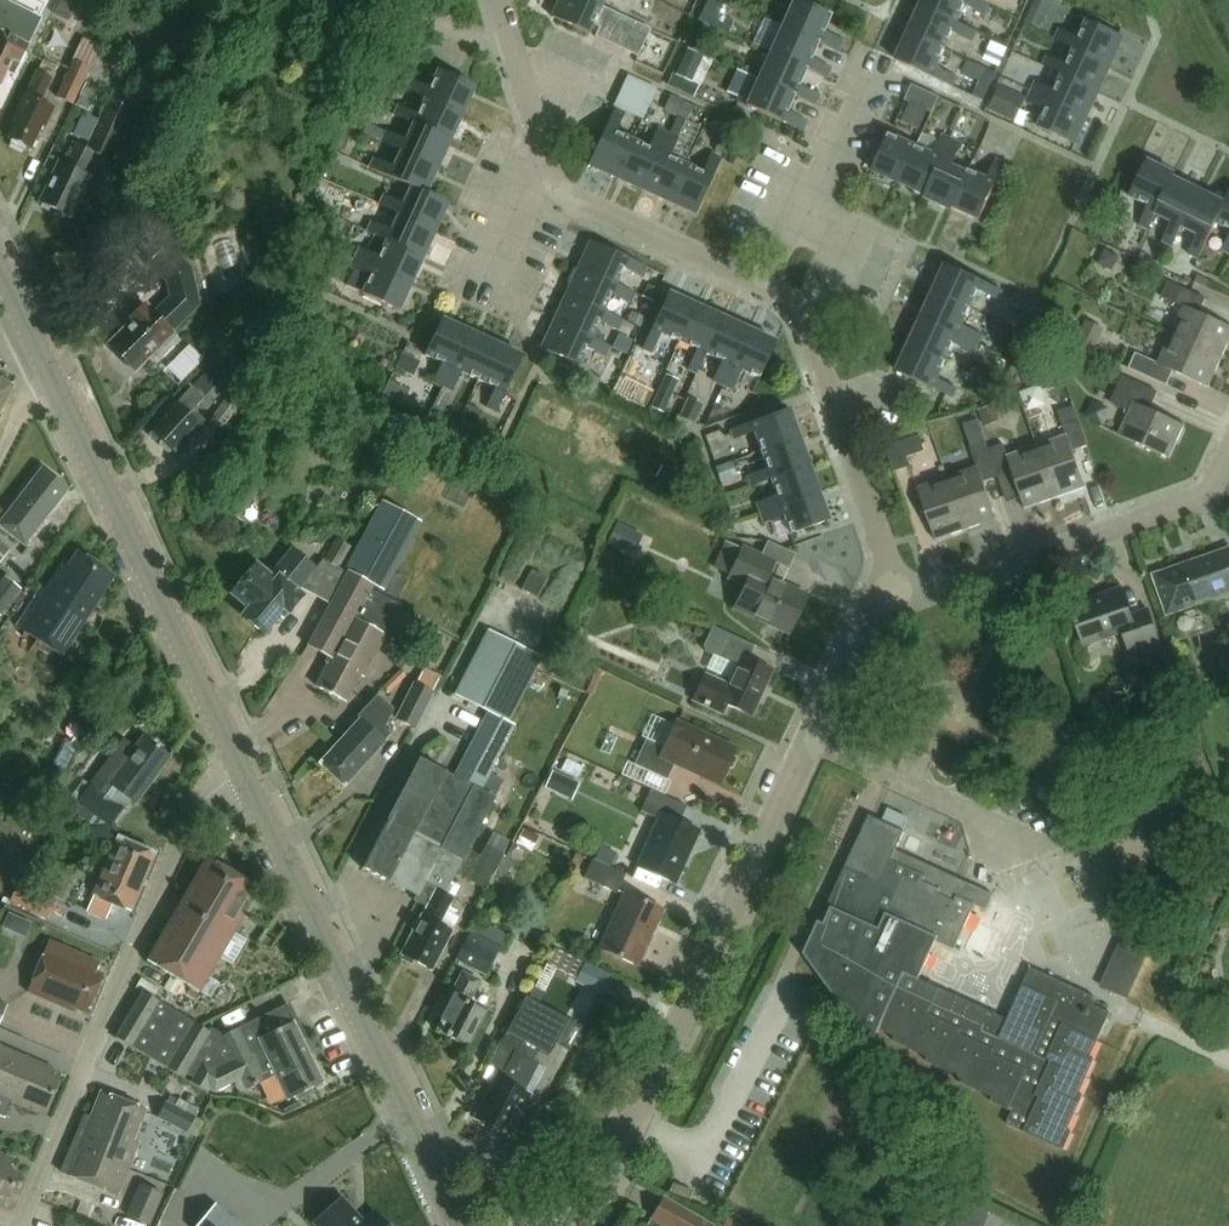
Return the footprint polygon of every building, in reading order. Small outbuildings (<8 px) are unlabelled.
[(12,58),(20,61),(40,16),(6,0),(0,0),(0,84),(12,58)] [(78,0),(77,0),(59,0),(53,12),(68,19),(78,0)] [(601,5),(591,0),(560,0),(553,15),(589,32),(592,24),(599,28),(595,37),(638,57),(651,30),(600,6),(601,5)] [(782,25),(819,42),(839,51),(843,41),(824,33),(832,14),(801,0),(794,0),(782,25)] [(921,4),(959,21),(967,4),(986,12),(990,4),(981,0),(923,0),(921,4)] [(1053,1),(1050,0),(1036,0),(1026,20),(1041,27),(1053,1)] [(921,4),(909,31),(947,48),(955,30),(973,39),(978,30),(959,21),(921,4)] [(1056,38),(1076,48),(1112,64),(1125,36),(1089,20),(1081,38),(1061,29),(1056,38)] [(782,25),(770,51),(808,69),(827,77),(832,68),(812,59),(819,42),(782,25)] [(909,31),(896,59),(953,84),(957,75),(938,66),(947,48),(909,31)] [(72,103),(89,68),(91,69),(101,47),(83,38),(73,60),(57,95),(72,103)] [(994,40),(989,59),(1005,64),(1010,44),(994,40)] [(1049,54),(1044,64),(1064,74),(1100,90),(1112,64),(1076,48),(1069,64),(1049,54)] [(688,49),(675,75),(691,83),(703,56),(688,49)] [(770,51),(758,78),(796,95),(815,104),(820,94),(800,85),(808,69),(770,51)] [(981,61),(971,91),(990,98),(1000,68),(981,61)] [(406,88),(425,97),(462,113),(475,85),(438,68),(430,87),(411,78),(406,88)] [(16,120),(8,136),(13,138),(11,142),(24,148),(26,145),(30,147),(43,123),(45,124),(54,106),(40,99),(52,76),(38,70),(27,92),(26,92),(13,119),(16,120)] [(1037,81),(1032,90),(1089,116),(1100,90),(1064,74),(1057,90),(1037,81)] [(758,78),(746,104),(803,130),(807,121),(788,112),(796,95),(758,78)] [(77,104),(90,111),(100,89),(87,83),(77,104)] [(912,84),(905,99),(932,112),(939,97),(912,84)] [(1025,97),(998,85),(987,108),(1014,121),(1025,97)] [(139,97),(122,89),(116,101),(109,97),(86,147),(76,142),(66,164),(58,160),(38,202),(54,209),(55,214),(64,218),(67,216),(70,218),(90,175),(84,171),(93,151),(109,159),(139,97)] [(1032,90),(1028,100),(1048,109),(1039,127),(1076,144),(1089,116),(1032,90)] [(398,105),(394,115),(413,123),(450,140),(462,113),(425,97),(417,114),(398,105)] [(614,107),(588,163),(615,176),(632,139),(615,131),(624,112),(614,107)] [(387,130),(382,141),(401,149),(438,166),(450,140),(413,123),(406,139),(387,130)] [(632,139),(615,176),(642,188),(668,132),(658,128),(649,146),(632,139)] [(668,132),(642,188),(669,201),(686,164),(670,156),(678,137),(668,132)] [(890,133),(873,169),(900,181),(916,145),(890,133)] [(916,145),(900,181),(926,194),(927,194),(953,138),(943,134),(934,153),(916,145)] [(926,194),(925,196),(953,209),(954,206),(953,206),(968,172),(952,164),(962,142),(953,138),(927,194),(926,194)] [(374,157),(370,167),(411,185),(426,192),(438,166),(401,149),(394,166),(374,157)] [(686,164),(669,201),(696,213),(722,157),(711,152),(703,171),(686,164)] [(953,206),(954,206),(980,218),(1006,162),(996,158),(987,177),(970,169),(968,172),(953,206)] [(1148,161),(1130,197),(1149,206),(1140,225),(1149,229),(1156,214),(1174,178),(1175,174),(1148,161)] [(1174,178),(1156,214),(1173,222),(1164,240),(1174,245),(1183,227),(1200,191),(1174,178)] [(384,195),(379,204),(398,213),(435,230),(448,202),(426,192),(411,185),(403,204),(384,195)] [(1200,191),(1183,227),(1199,235),(1190,253),(1200,258),(1217,223),(1227,204),(1225,203),(1200,191)] [(1217,223),(1228,229),(1228,194),(1225,203),(1227,204),(1217,223)] [(372,220),(367,230),(387,239),(423,256),(435,230),(398,213),(391,229),(372,220)] [(359,247),(355,256),(411,282),(423,256),(387,239),(379,256),(359,247)] [(591,239),(579,266),(615,282),(622,265),(643,275),(648,265),(591,239)] [(134,368),(199,305),(191,267),(167,243),(148,261),(166,280),(170,295),(153,311),(145,303),(131,318),(133,321),(110,344),(134,368)] [(355,256),(351,266),(370,275),(362,292),(399,309),(411,282),(355,256)] [(947,263),(935,290),(972,307),(980,289),(999,298),(1003,289),(947,263)] [(579,266),(566,293),(603,309),(610,292),(631,302),(635,292),(615,282),(579,266)] [(1223,358),(1228,344),(1228,325),(1199,312),(1206,298),(1169,282),(1162,297),(1183,307),(1171,334),(1223,358)] [(669,290),(643,347),(652,351),(661,332),(679,341),(696,303),(669,290)] [(935,290),(922,316),(978,343),(983,333),(963,324),(972,307),(935,290)] [(566,293),(555,319),(591,335),(598,319),(618,328),(623,318),(603,309),(566,293)] [(696,303),(679,341),(697,349),(688,368),(697,372),(706,353),(724,315),(696,303)] [(724,315),(706,353),(723,361),(715,380),(724,384),(750,327),(724,315)] [(922,316),(910,343),(947,360),(955,343),(974,352),(978,343),(922,316)] [(442,317),(425,354),(443,362),(434,381),(444,385),(469,329),(442,317)] [(555,319),(542,347),(578,363),(586,346),(606,355),(611,345),(591,335),(555,319)] [(1094,349),(1104,329),(1085,320),(1076,340),(1094,349)] [(750,327),(724,384),(733,388),(741,369),(759,378),(777,340),(750,327)] [(469,329),(444,385),(453,389),(461,370),(479,378),(495,342),(469,329)] [(1210,387),(1223,358),(1171,334),(1158,362),(1137,352),(1131,367),(1167,384),(1173,371),(1210,387)] [(495,342),(479,378),(496,386),(487,405),(497,410),(522,354),(495,342)] [(910,343),(897,369),(954,396),(958,386),(939,377),(947,360),(910,343)] [(396,368),(413,376),(420,361),(403,353),(396,368)] [(202,373),(151,428),(176,451),(201,424),(189,413),(215,385),(202,373)] [(668,373),(652,406),(665,412),(681,380),(668,373)] [(1124,375),(1112,402),(1129,410),(1119,433),(1171,456),(1185,424),(1151,409),(1159,391),(1124,375)] [(13,385),(0,378),(0,408),(13,385)] [(230,395),(211,421),(223,430),(242,404),(230,395)] [(695,422),(703,404),(688,397),(680,415),(695,422)] [(1074,450),(1088,445),(1079,417),(1075,405),(1059,410),(1063,422),(1067,434),(1038,444),(1057,497),(1087,486),(1074,450)] [(789,408),(731,429),(734,438),(755,430),(762,449),(799,436),(789,408)] [(984,416),(968,420),(975,444),(990,439),(984,416)] [(920,435),(885,447),(894,473),(911,467),(907,457),(926,451),(920,435)] [(768,468),(748,475),(751,485),(771,477),(809,464),(799,436),(762,449),(768,468)] [(985,482),(999,477),(989,449),(990,448),(988,442),(971,448),(977,466),(948,476),(967,529),(998,518),(985,482)] [(1057,497),(1038,444),(1010,454),(1006,443),(990,448),(989,449),(999,477),(1013,471),(1026,508),(1057,497)] [(778,495),(757,502),(761,512),(819,491),(809,464),(771,477),(778,495)] [(68,489),(42,468),(0,522),(0,525),(25,544),(68,489)] [(936,540),(967,529),(948,476),(917,487),(936,540)] [(262,491),(247,480),(243,477),(223,505),(241,518),(262,491)] [(819,491),(761,512),(764,521),(785,514),(791,533),(829,519),(819,491)] [(257,563),(231,594),(249,609),(244,615),(263,630),(282,607),(287,611),(303,591),(328,605),(307,644),(333,657),(318,685),(345,699),(359,671),(362,673),(392,617),(386,614),(391,603),(376,595),(416,521),(382,503),(356,550),(335,539),(323,561),(318,567),(316,566),(293,546),(275,568),(271,565),(266,571),(257,563)] [(643,536),(618,523),(608,544),(634,556),(643,536)] [(790,632),(808,594),(781,582),(794,554),(767,541),(761,554),(725,537),(712,564),(730,573),(729,576),(745,584),(735,606),(790,632)] [(10,550),(0,542),(0,562),(10,550)] [(1228,590),(1228,547),(1216,552),(1217,555),(1170,571),(1182,606),(1228,590)] [(63,656),(115,574),(79,551),(64,575),(56,571),(20,628),(63,656)] [(528,567),(518,587),(533,595),(543,576),(528,567)] [(22,590),(6,577),(0,584),(0,616),(1,617),(22,590)] [(1105,597),(1073,608),(1086,645),(1124,632),(1132,655),(1162,645),(1150,608),(1132,614),(1123,586),(1104,593),(1105,597)] [(751,715),(773,668),(749,657),(755,645),(711,625),(703,644),(704,649),(732,662),(724,680),(705,671),(693,698),(718,709),(721,701),(751,715)] [(508,721),(542,655),(488,628),(455,694),(492,713),(462,770),(479,778),(489,758),(494,761),(513,723),(508,721)] [(577,671),(557,661),(551,675),(571,684),(577,671)] [(98,696),(75,682),(56,711),(61,714),(54,725),(73,736),(98,696)] [(432,694),(415,686),(399,718),(416,727),(432,694)] [(344,785),(386,740),(392,734),(384,727),(394,708),(380,695),(361,717),(320,762),(344,785)] [(720,783),(736,749),(676,720),(664,745),(647,737),(635,763),(668,778),(676,761),(720,783)] [(136,802),(171,753),(146,735),(123,765),(118,762),(105,779),(136,802)] [(451,882),(494,797),(424,761),(420,759),(363,866),(384,878),(384,879),(385,879),(388,882),(389,879),(410,891),(416,894),(414,900),(426,906),(419,920),(415,921),(412,927),(412,931),(401,954),(432,969),(464,904),(454,899),(460,887),(451,882)] [(572,799),(581,782),(555,769),(546,786),(572,799)] [(123,806),(92,783),(79,800),(111,823),(123,806)] [(675,882),(699,829),(680,821),(687,805),(651,789),(641,810),(659,818),(638,866),(675,882)] [(909,974),(918,978),(936,938),(956,947),(975,904),(987,910),(994,895),(970,884),(971,881),(897,847),(905,830),(902,829),(906,820),(894,814),(890,823),(870,814),(828,905),(832,906),(824,922),(819,920),(804,952),(805,953),(875,1049),(884,1028),(909,974)] [(131,910),(155,852),(118,837),(100,881),(84,874),(78,890),(93,896),(88,909),(107,917),(113,903),(131,910)] [(487,888),(504,854),(486,845),(469,879),(487,888)] [(239,910),(254,883),(207,856),(148,959),(201,990),(245,914),(239,910)] [(617,891),(626,873),(594,858),(585,876),(617,891)] [(42,913),(50,896),(20,882),(12,899),(42,913)] [(637,964),(663,907),(627,891),(601,948),(637,964)] [(1149,951),(1122,939),(1100,986),(1128,999),(1149,951)] [(88,1012),(104,974),(95,970),(99,961),(50,940),(27,995),(76,1016),(79,1008),(88,1012)] [(468,940),(457,961),(487,977),(498,956),(468,940)] [(578,959),(565,984),(590,998),(603,972),(578,959)] [(909,974),(884,1028),(897,1034),(895,1039),(930,1055),(929,1058),(963,1073),(961,1078),(995,1093),(993,1097),(1014,1106),(1008,1120),(1066,1146),(1074,1128),(1070,1126),(1085,1092),(1081,1090),(1096,1056),(1091,1053),(1111,1008),(1094,1001),(1096,995),(1030,966),(1007,1018),(918,978),(909,974)] [(478,1030),(487,1011),(470,1002),(480,981),(463,972),(447,1003),(449,1004),(443,1018),(444,1018),(437,1030),(466,1045),(475,1028),(478,1030)] [(147,992),(120,1037),(210,1091),(216,1091),(243,1078),(248,1089),(277,1074),(290,1099),(324,1082),(287,1006),(226,1036),(214,1029),(213,1032),(147,992)] [(501,1070),(477,1117),(480,1119),(479,1122),(490,1128),(492,1125),(509,1134),(521,1111),(524,1110),(527,1097),(529,1094),(523,1091),(537,1063),(532,1061),(539,1048),(550,1053),(554,1043),(569,1051),(581,1026),(525,997),(507,1032),(490,1064),(501,1070)] [(15,1007),(0,1000),(0,1026),(5,1028),(15,1007)] [(59,1078),(50,1074),(53,1066),(0,1044),(0,1096),(44,1115),(59,1078)] [(118,1163),(128,1168),(139,1141),(134,1139),(147,1108),(102,1091),(91,1116),(85,1114),(72,1145),(118,1163)] [(159,1117),(197,1137),(205,1123),(195,1117),(199,1109),(179,1098),(175,1105),(167,1101),(159,1117)] [(118,1193),(128,1168),(118,1163),(72,1145),(62,1170),(118,1193)] [(1,1195),(9,1198),(20,1172),(12,1169),(17,1158),(0,1151),(0,1198),(1,1195)] [(126,1215),(150,1225),(164,1192),(140,1182),(126,1215)] [(653,1216),(671,1225),(700,1225),(704,1219),(664,1196),(653,1216)] [(314,1221),(318,1225),(389,1225),(376,1210),(361,1223),(354,1215),(356,1213),(342,1197),(314,1221)] [(955,1225),(982,1225),(989,1211),(960,1198),(949,1223),(955,1225)] [(216,1204),(197,1225),(242,1225),(216,1204)]
